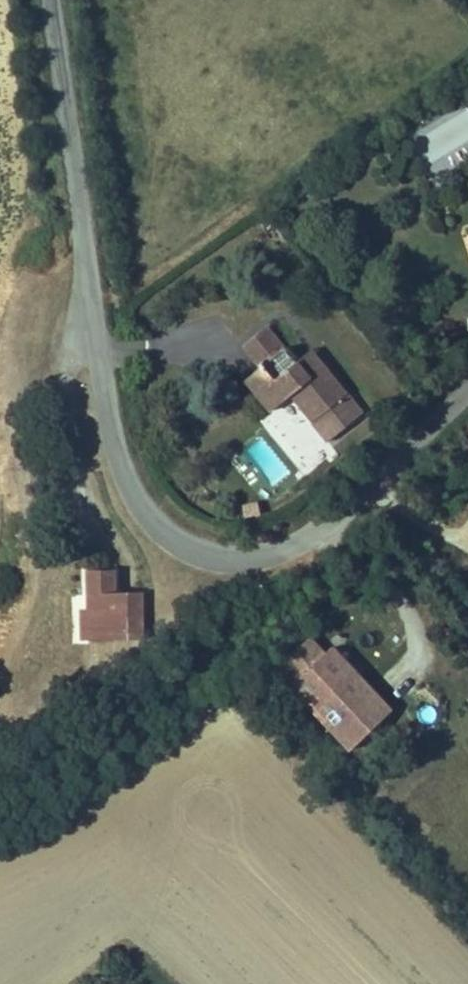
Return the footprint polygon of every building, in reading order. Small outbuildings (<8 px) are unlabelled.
[(429,168),(467,145),(467,110),(464,103),(409,135),(429,168)] [(253,337),(276,366),(259,380),(284,412),(302,397),(340,446),(379,415),(320,340),(304,353),(276,318),(253,337)] [(153,606),(123,606),(123,586),(97,586),(98,623),(98,654),(154,653),(153,606)] [(90,654),(98,654),(98,623),(89,623),(90,654)] [(306,676),(358,717),(390,675),(337,636),(306,676)] [(411,690),(390,675),(358,717),(379,732),(411,690)]
